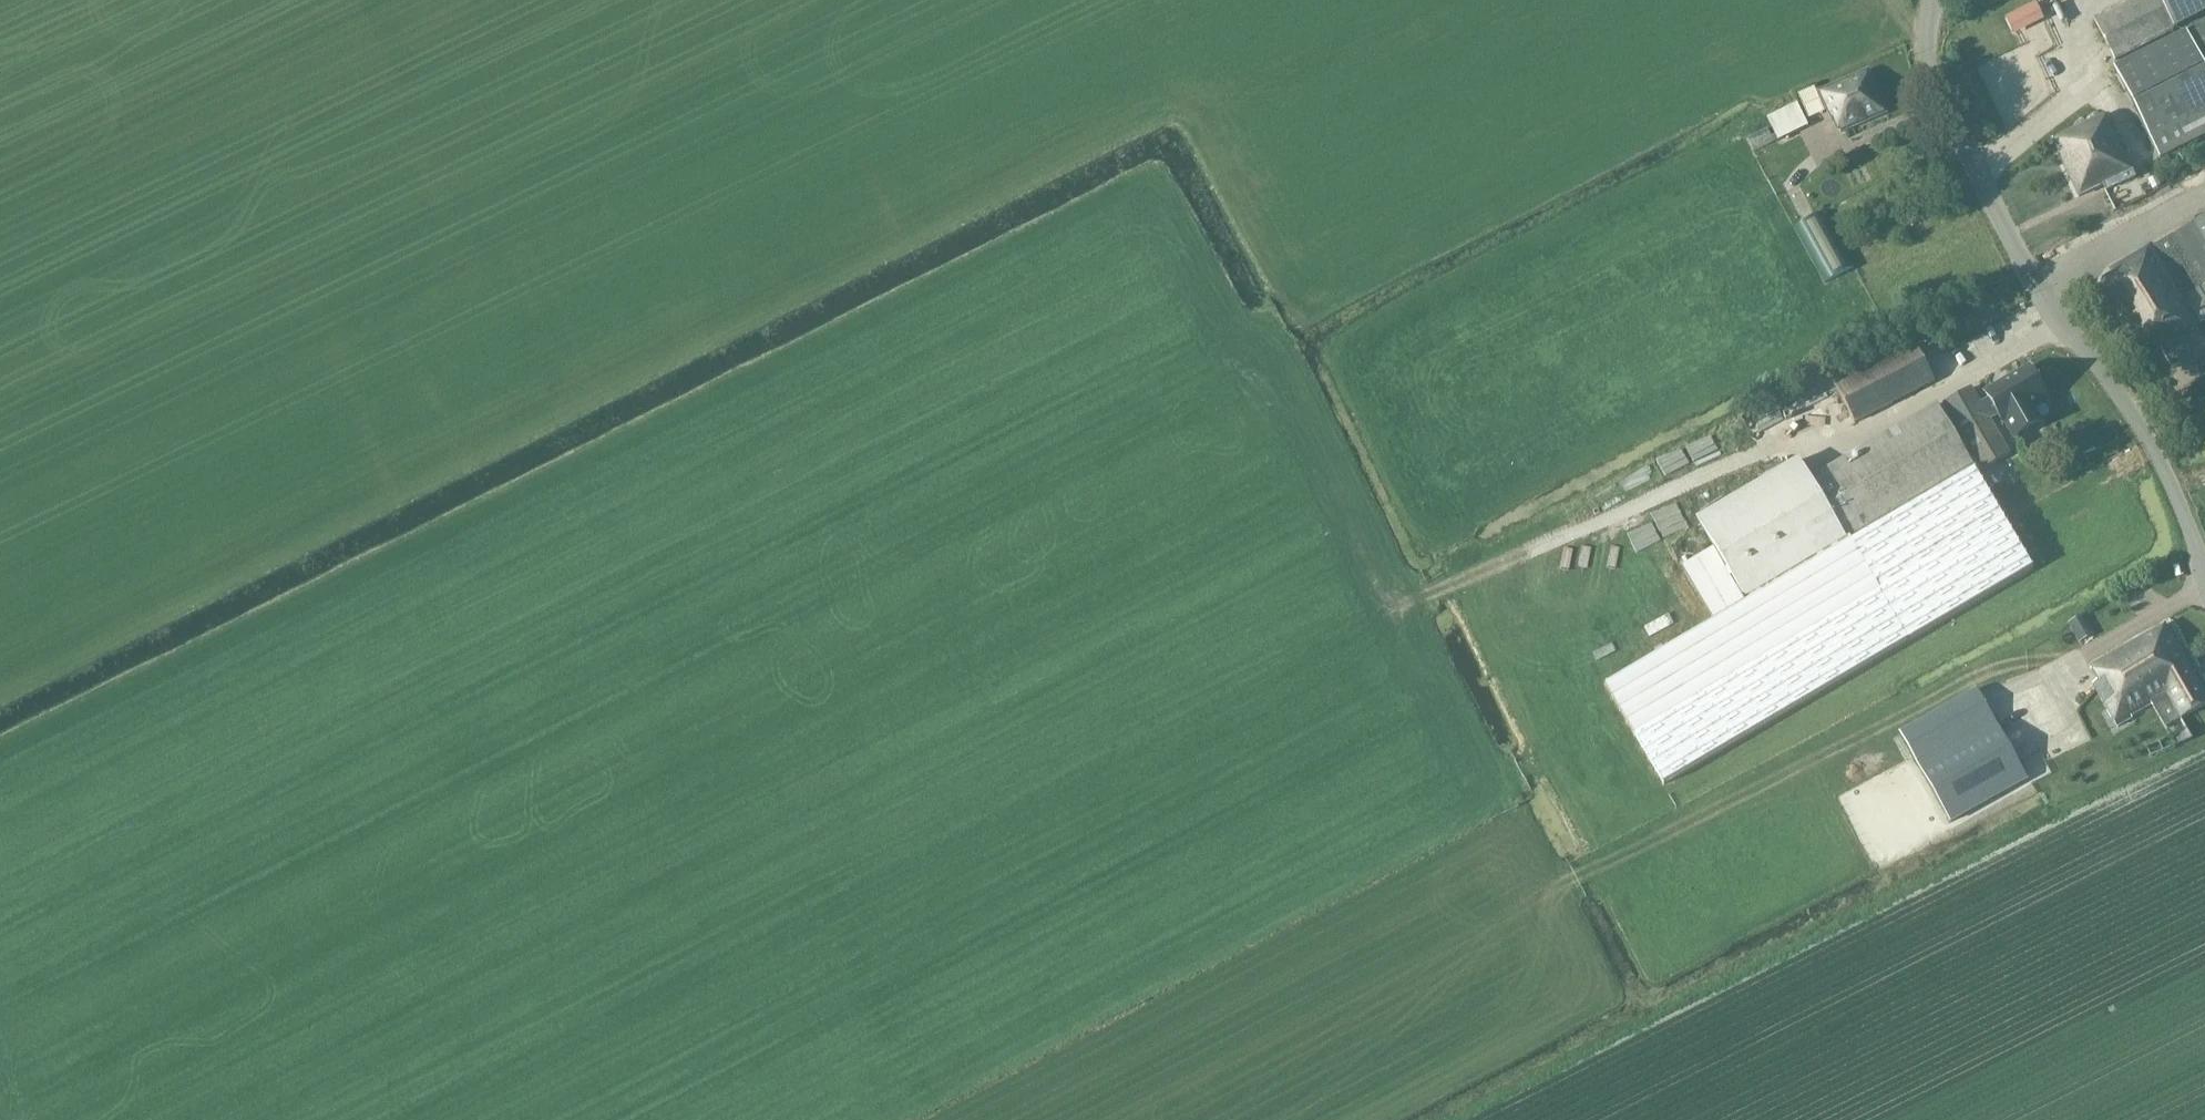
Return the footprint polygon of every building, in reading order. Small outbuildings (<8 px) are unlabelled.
[(2020,24),(2033,17),(2024,0),(2023,0),(1994,14),(2002,30),(2019,22),(2020,24)] [(2063,0),(2044,0),(2040,2),(2046,11),(2063,0)] [(2094,20),(2115,60),(2174,30),(2173,27),(2204,11),(2204,0),(2133,0),(2094,20)] [(2114,68),(2160,157),(2204,134),(2204,22),(2114,68)] [(2041,93),(2018,39),(1997,48),(1998,51),(1967,64),(1989,116),(2041,93)] [(1840,132),(1887,112),(1868,70),(1818,91),(1830,121),(1835,119),(1840,132)] [(1768,117),(1780,140),(1808,126),(1797,103),(1768,117)] [(2050,139),(2090,224),(2114,211),(2105,192),(2135,176),(2106,119),(2100,118),(2055,140),(2054,137),(2050,139)] [(1761,128),(1737,131),(1739,142),(1762,139),(1761,128)] [(1852,265),(1822,210),(1793,226),(1822,281),(1852,265)] [(2149,249),(2148,248),(2108,270),(2111,277),(2098,285),(2144,359),(2199,325),(2183,297),(2191,293),(2202,312),(2204,310),(2204,217),(2149,249)] [(1896,341),(1829,374),(1843,400),(1855,423),(1935,381),(1916,346),(1902,353),(1896,341)] [(2048,397),(2033,372),(2030,366),(1986,391),(1989,397),(1998,412),(2004,422),(2005,421),(2014,437),(2042,421),(2033,406),(2048,397)] [(1971,388),(1944,404),(1973,454),(1968,457),(1977,473),(2010,454),(1990,419),(1998,414),(1989,399),(1981,404),(1971,388)] [(1664,785),(2034,568),(1976,471),(1968,457),(1937,403),(1828,468),(1809,479),(1797,460),(1701,517),(1719,547),(1684,568),(1715,622),(1606,686),(1664,785)] [(2089,666),(2098,681),(2091,684),(2095,691),(2100,700),(2115,725),(2152,703),(2165,728),(2180,719),(2180,720),(2204,706),(2204,691),(2166,623),(2089,666)] [(1899,732),(1900,733),(1851,758),(1898,849),(1951,822),(2029,779),(1977,688),(1899,732)]
